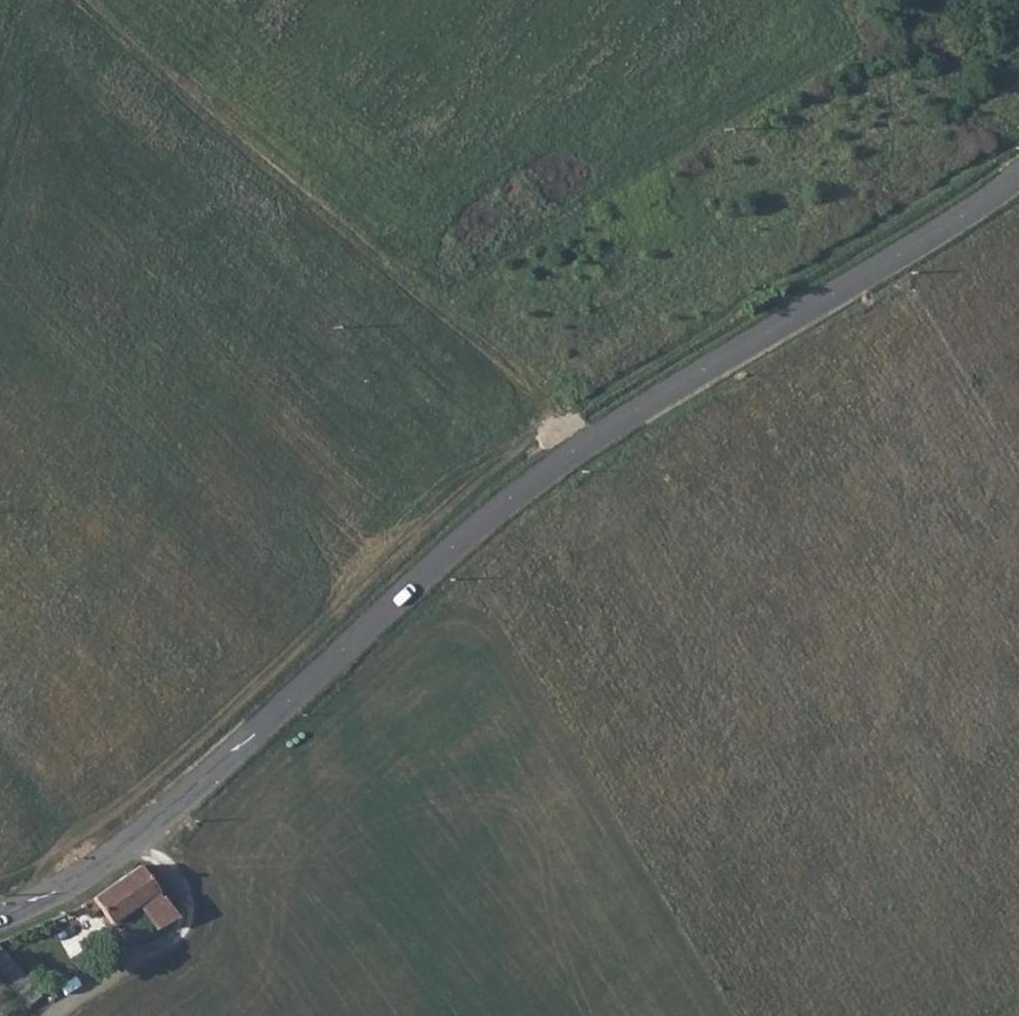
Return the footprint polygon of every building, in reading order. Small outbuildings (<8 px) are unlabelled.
[(147,930),(169,916),(157,896),(154,898),(150,892),(152,890),(135,865),(94,895),(82,904),(87,911),(95,906),(105,920),(131,903),(147,930)] [(85,916),(62,932),(74,949),(97,933),(85,916)]
